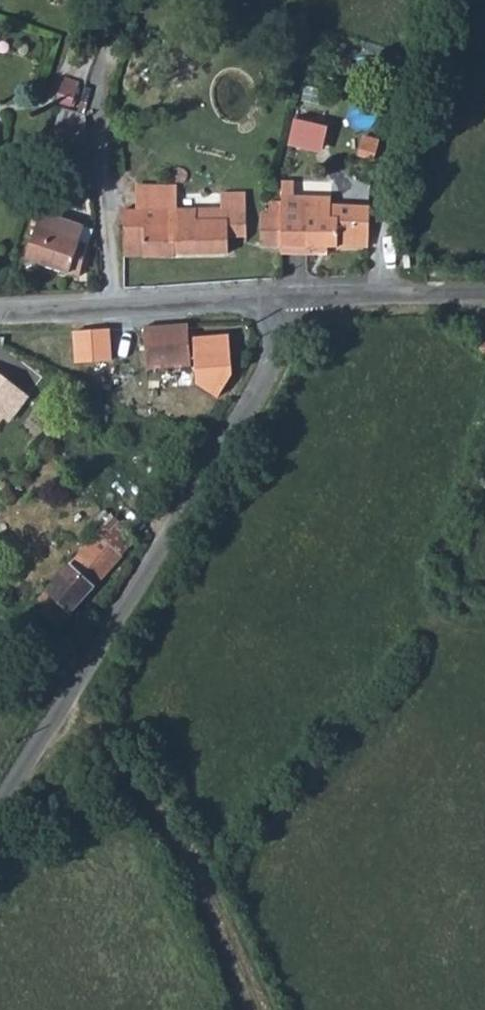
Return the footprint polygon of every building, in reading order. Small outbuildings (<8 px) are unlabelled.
[(321,151),(329,112),(302,107),(294,146),(321,151)] [(82,115),(58,109),(41,168),(63,174),(82,115)] [(89,116),(82,115),(63,174),(92,182),(89,116)] [(124,228),(126,252),(240,245),(237,202),(237,187),(212,189),(212,204),(195,204),(196,214),(156,216),(155,225),(124,228)] [(310,246),(367,246),(371,207),(332,205),(332,187),(286,187),(285,220),(284,245),(283,251),(310,251),(310,246)] [(195,204),(157,207),(156,216),(196,214),(195,204)] [(98,225),(52,211),(37,260),(84,274),(98,225)] [(285,220),(264,219),(263,246),(284,245),(285,220)] [(191,324),(146,329),(152,370),(193,366),(191,324)] [(33,399),(0,372),(0,433),(33,399)] [(124,514),(56,594),(41,613),(70,635),(140,547),(149,535),(124,514)]
